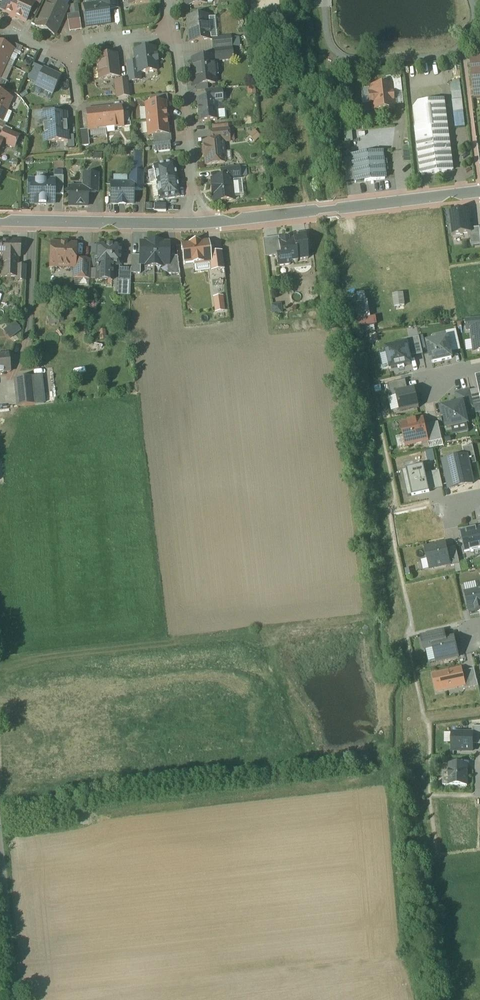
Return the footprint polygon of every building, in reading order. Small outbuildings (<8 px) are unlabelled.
[(0,9),(0,12),(12,18),(21,0),(4,0),(0,9)] [(25,0),(21,0),(12,18),(26,24),(35,5),(25,0)] [(51,1),(49,0),(36,27),(54,35),(67,8),(59,5),(58,2),(54,0),(51,1)] [(100,5),(107,4),(108,10),(119,9),(118,0),(100,0),(100,5)] [(100,5),(84,7),(87,27),(97,26),(98,27),(103,26),(104,25),(109,24),(108,10),(107,4),(100,5)] [(213,16),(188,19),(189,27),(188,27),(189,33),(190,42),(210,40),(208,17),(213,17),(213,16)] [(231,38),(213,40),(214,50),(232,48),(231,39),(231,38)] [(239,38),(231,39),(232,48),(240,47),(239,38)] [(23,48),(7,41),(4,46),(13,50),(20,54),(23,48)] [(0,44),(0,62),(6,64),(13,50),(4,46),(0,44)] [(232,48),(214,50),(216,50),(217,62),(233,60),(232,48)] [(155,50),(135,52),(136,63),(137,74),(140,74),(157,72),(156,63),(157,62),(156,57),(155,50)] [(116,57),(98,59),(100,80),(118,78),(119,79),(116,57)] [(471,58),(472,69),(473,69),(479,68),(479,57),(471,58)] [(213,58),(193,60),(196,86),(207,85),(215,84),(213,58)] [(136,63),(126,64),(128,81),(128,82),(141,81),(140,74),(137,74),(136,63)] [(37,83),(43,70),(33,65),(27,79),(37,83)] [(473,69),(472,69),(475,99),(476,99),(479,99),(479,68),(473,69)] [(60,78),(43,70),(37,83),(36,84),(43,87),(41,90),(52,95),(60,78)] [(401,77),(390,78),(391,86),(392,94),(402,93),(401,77)] [(128,81),(119,82),(119,81),(119,82),(116,82),(118,100),(130,98),(128,82),(128,81)] [(460,83),(454,84),(451,88),(454,113),(464,112),(460,83)] [(391,86),(371,88),(371,95),(369,96),(370,104),(372,104),(373,111),(394,109),(392,94),(391,86)] [(208,91),(205,91),(206,99),(215,98),(216,104),(223,103),(222,90),(208,91)] [(149,105),(165,103),(164,95),(148,97),(149,105)] [(8,111),(12,101),(1,96),(0,96),(0,108),(8,111)] [(206,99),(197,100),(199,123),(217,121),(216,104),(215,98),(206,99)] [(444,101),(419,104),(414,110),(422,175),(453,171),(444,101)] [(166,120),(165,103),(149,105),(145,105),(147,122),(166,120)] [(121,108),(104,110),(106,129),(123,127),(121,108)] [(104,110),(87,112),(89,131),(106,129),(104,110)] [(464,112),(454,113),(456,129),(466,128),(464,112)] [(66,115),(43,116),(44,130),(67,128),(66,115)] [(4,119),(3,121),(0,120),(0,128),(4,129),(5,130),(8,121),(4,119)] [(168,134),(166,120),(147,122),(148,138),(154,137),(168,136),(168,134)] [(67,128),(44,130),(45,143),(68,142),(67,128)] [(4,129),(1,136),(0,139),(0,141),(5,143),(3,146),(13,151),(19,136),(5,130),(4,129)] [(213,131),(211,131),(212,142),(204,143),(205,148),(203,150),(204,155),(205,156),(206,166),(225,164),(224,153),(222,153),(221,146),(224,143),(230,142),(228,129),(213,131)] [(250,135),(254,142),(260,138),(255,131),(250,135)] [(168,134),(168,136),(154,137),(155,145),(171,143),(170,134),(168,134)] [(171,143),(155,145),(156,153),(172,151),(171,143)] [(382,154),(352,158),(355,184),(385,180),(384,171),(386,171),(385,162),(383,162),(382,154)] [(174,164),(154,167),(157,184),(177,180),(174,164)] [(239,168),(221,170),(222,180),(231,179),(232,179),(240,178),(239,168)] [(132,171),(132,184),(135,184),(135,196),(143,196),(144,171),(132,171)] [(84,174),(84,189),(90,189),(90,196),(98,196),(98,174),(84,174)] [(222,180),(213,181),(214,188),(212,188),(213,196),(214,195),(215,203),(234,201),(232,179),(231,179),(222,180)] [(58,181),(32,180),(32,194),(36,194),(36,206),(58,206),(58,199),(58,181)] [(177,180),(157,184),(160,200),(180,197),(177,180)] [(112,183),(111,205),(134,205),(135,196),(135,184),(132,184),(112,183)] [(71,189),(71,206),(90,206),(90,196),(90,189),(84,189),(71,189)] [(469,212),(451,214),(454,237),(471,235),(471,230),(469,212)] [(471,230),(471,235),(472,247),(479,247),(479,234),(479,229),(471,230)] [(294,240),(288,241),(288,240),(287,240),(287,241),(283,242),(283,241),(282,241),(282,242),(280,242),(281,256),(277,257),(278,268),(290,266),(290,263),(298,263),(298,261),(308,260),(305,235),(293,236),(294,240)] [(279,238),(263,240),(265,258),(277,257),(281,256),(280,242),(279,238)] [(0,241),(0,257),(3,257),(3,277),(16,278),(16,267),(17,267),(18,258),(20,258),(20,242),(0,241)] [(146,267),(154,267),(155,243),(147,242),(147,243),(141,243),(140,257),(140,265),(141,265),(146,265),(146,267)] [(62,243),(61,245),(51,244),(50,267),(75,268),(76,261),(77,245),(68,245),(67,244),(62,243)] [(163,243),(155,243),(154,267),(162,268),(162,265),(168,265),(169,265),(169,257),(169,244),(163,243)] [(208,243),(180,246),(183,267),(209,264),(210,264),(209,255),(208,243)] [(121,248),(108,247),(98,246),(97,265),(98,265),(113,266),(120,266),(121,248)] [(222,254),(209,255),(210,264),(209,264),(210,273),(224,271),(222,254)] [(140,265),(140,257),(132,256),(131,269),(131,274),(140,274),(141,265),(140,265)] [(180,275),(177,257),(169,257),(169,265),(168,265),(167,275),(180,275)] [(91,262),(76,261),(75,268),(74,279),(90,280),(91,262)] [(113,266),(98,265),(98,268),(97,268),(97,271),(97,281),(113,281),(113,266)] [(17,267),(16,267),(16,278),(16,282),(26,282),(27,267),(17,267)] [(131,269),(119,269),(119,282),(120,282),(131,282),(131,274),(131,269)] [(131,282),(120,282),(119,298),(130,299),(131,282)] [(371,301),(367,302),(366,292),(356,294),(361,327),(378,325),(377,316),(373,317),(371,301)] [(394,295),(395,306),(406,305),(405,294),(394,295)] [(215,313),(225,312),(225,297),(214,297),(215,313)] [(273,314),(282,313),(281,304),(272,305),(273,314)] [(58,316),(48,317),(49,324),(59,323),(58,316)] [(466,321),(467,329),(472,329),(479,328),(479,319),(466,321)] [(14,322),(4,332),(12,340),(22,331),(14,322)] [(472,329),(474,353),(479,353),(479,328),(472,329)] [(405,342),(406,346),(408,345),(411,359),(423,356),(419,339),(405,342)] [(451,359),(447,340),(427,344),(432,363),(451,359)] [(406,346),(386,350),(391,372),(412,368),(411,359),(408,345),(406,346)] [(0,356),(0,374),(11,372),(9,355),(0,356)] [(32,377),(15,380),(18,407),(36,405),(32,377)] [(396,395),(408,393),(405,382),(388,386),(391,398),(396,397),(396,395)] [(408,393),(396,395),(396,397),(400,413),(419,409),(415,391),(408,393)] [(471,393),(474,409),(479,408),(479,391),(471,393)] [(470,392),(457,395),(459,406),(463,405),(464,411),(474,409),(470,392)] [(459,406),(450,408),(450,406),(441,408),(443,415),(445,415),(448,429),(467,425),(464,411),(463,405),(459,406)] [(423,419),(400,424),(406,449),(429,444),(426,427),(423,419)] [(438,425),(426,427),(429,444),(442,441),(438,425)] [(467,457),(469,466),(478,464),(474,447),(465,449),(467,457)] [(442,463),(449,492),(474,486),(469,466),(467,457),(442,463)] [(428,475),(426,465),(402,470),(409,501),(432,497),(432,492),(428,475)] [(441,473),(428,475),(432,492),(444,489),(441,473)] [(460,531),(464,555),(479,552),(479,527),(460,531)] [(430,572),(451,568),(447,551),(446,545),(425,549),(430,572)] [(456,549),(447,551),(451,568),(459,566),(456,549)] [(465,590),(471,613),(479,611),(479,587),(465,590)] [(432,643),(446,641),(444,632),(420,637),(423,652),(433,650),(432,643)] [(446,641),(432,643),(433,650),(436,663),(458,659),(454,639),(446,641)] [(462,670),(432,676),(436,694),(465,688),(462,673),(462,670)] [(474,671),(462,673),(465,688),(466,691),(478,688),(474,671)] [(452,732),(452,754),(474,754),(474,746),(474,732),(452,732)] [(468,767),(450,766),(450,789),(468,789),(468,767)]
